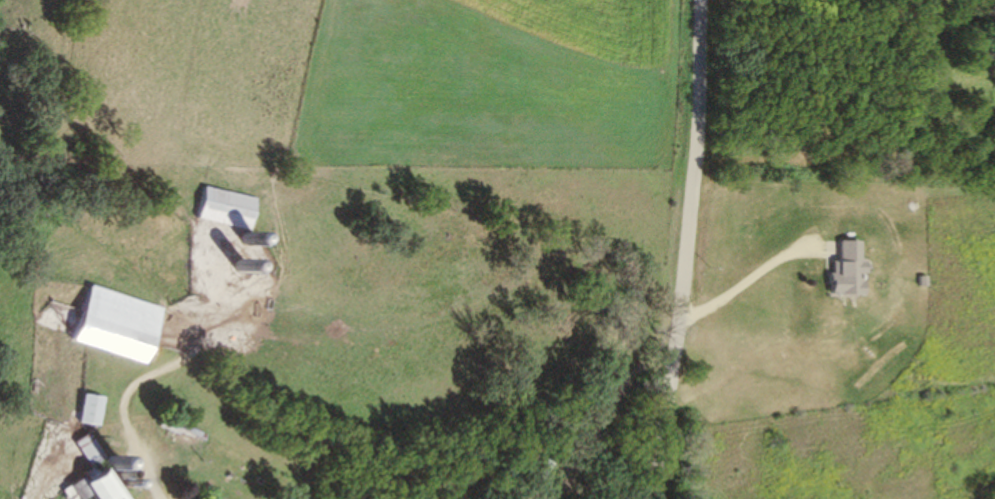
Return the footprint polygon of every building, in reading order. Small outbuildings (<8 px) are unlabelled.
[(200,189),(194,222),(250,233),(256,199),(200,189)] [(827,296),(858,296),(858,242),(836,242),(836,263),(827,263),(827,296)] [(146,364),(160,307),(84,288),(70,345),(146,364)] [(101,400),(80,396),(74,424),(96,428),(101,400)] [(89,470),(101,461),(84,435),(71,443),(89,470)] [(100,467),(60,493),(64,498),(84,498),(87,497),(89,498),(121,498),(100,467)]
